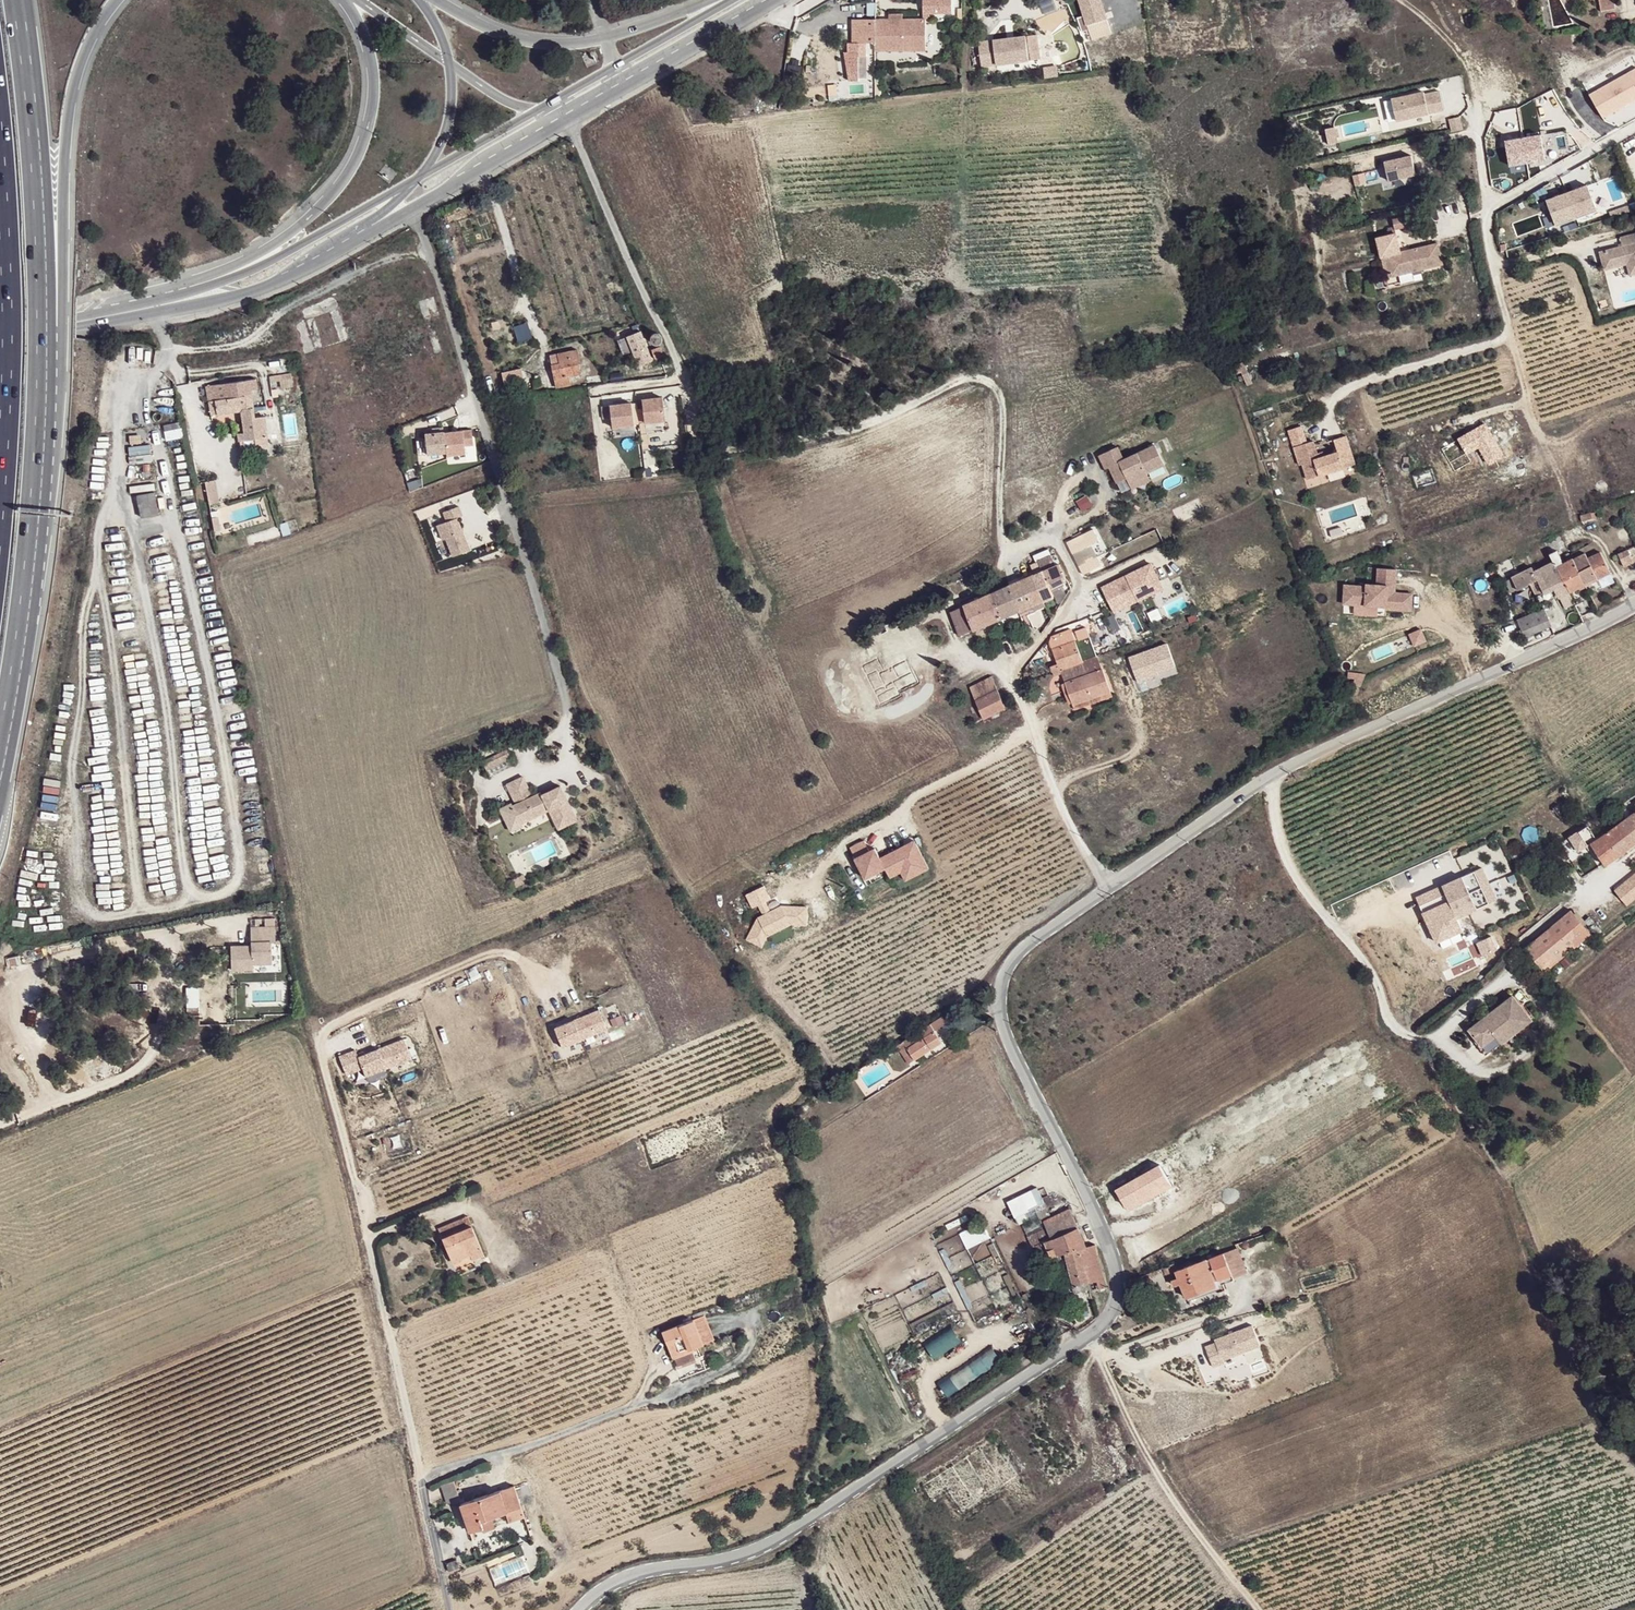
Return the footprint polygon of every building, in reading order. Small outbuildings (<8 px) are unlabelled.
[(962,0),(944,0),(944,22),(962,22),(962,0)] [(1089,24),(1108,18),(1102,0),(1082,0),(1089,24)] [(1602,13),(1616,11),(1614,0),(1600,0),(1602,13)] [(870,19),(856,19),(855,42),(871,42),(870,19)] [(880,19),(870,19),(871,42),(879,42),(880,19)] [(892,19),(880,19),(879,42),(879,47),(920,46),(920,20),(906,19),(892,19)] [(929,19),(920,20),(920,46),(879,47),(879,51),(929,51),(929,19)] [(1038,34),(1028,36),(1031,60),(1041,59),(1038,34)] [(1028,36),(980,42),(984,66),(1031,60),(1028,36)] [(1588,95),(1603,120),(1634,101),(1634,67),(1588,95)] [(1424,92),(1392,99),(1397,120),(1444,110),(1440,91),(1424,94),(1424,92)] [(1313,133),(1316,146),(1338,141),(1335,128),(1313,133)] [(1542,134),(1503,140),(1508,166),(1546,159),(1542,134)] [(1412,157),(1383,163),(1388,187),(1416,180),(1412,157)] [(1589,187),(1546,203),(1554,229),(1598,215),(1589,187)] [(1394,230),(1411,229),(1410,217),(1393,219),(1394,230)] [(1395,231),(1376,236),(1381,257),(1386,256),(1391,276),(1412,271),(1414,274),(1422,273),(1422,269),(1443,264),(1438,243),(1400,252),(1395,231)] [(1597,271),(1607,269),(1607,272),(1621,269),(1624,280),(1634,277),(1634,250),(1634,247),(1634,237),(1614,242),(1616,251),(1594,257),(1597,271)] [(894,326),(886,330),(890,338),(897,335),(894,326)] [(638,366),(651,361),(640,331),(626,337),(638,366)] [(657,344),(659,343),(660,342),(660,340),(661,339),(660,337),(660,336),(659,334),(658,334),(656,333),(655,333),(653,334),(652,335),(650,336),(650,338),(650,339),(650,341),(651,342),(652,343),(653,343),(654,344),(655,344),(657,344)] [(657,362),(669,357),(663,343),(651,348),(657,362)] [(1138,357),(1149,355),(1146,346),(1136,348),(1138,357)] [(556,388),(570,385),(569,377),(580,375),(578,361),(580,361),(579,350),(558,353),(560,363),(552,364),(556,388)] [(1242,371),(1248,368),(1246,360),(1236,365),(1238,373),(1242,371)] [(516,379),(523,378),(521,367),(515,368),(516,379)] [(1248,368),(1242,371),(1247,385),(1254,382),(1248,368)] [(291,375),(269,378),(271,392),(293,389),(291,375)] [(247,441),(268,438),(265,417),(254,419),(250,390),(257,390),(256,380),(207,386),(211,415),(241,411),(244,433),(238,434),(239,442),(247,441)] [(662,398),(642,400),(645,423),(665,420),(662,398)] [(631,403),(610,406),(612,428),(634,425),(631,403)] [(1485,424),(1457,440),(1468,458),(1478,451),(1488,467),(1505,457),(1485,424)] [(509,435),(516,433),(514,427),(508,429),(509,435)] [(466,453),(465,447),(474,446),(473,431),(446,434),(426,435),(427,455),(447,454),(447,456),(466,453)] [(1314,441),(1294,447),(1300,465),(1302,464),(1307,479),(1343,468),(1341,459),(1352,455),(1346,435),(1334,439),(1338,452),(1324,456),(1319,458),(1314,441)] [(269,445),(268,438),(247,441),(248,448),(269,445)] [(131,461),(151,459),(149,445),(130,447),(131,461)] [(1120,484),(1130,479),(1132,484),(1150,475),(1150,473),(1167,465),(1158,445),(1126,460),(1112,467),(1112,468),(1120,484)] [(1112,468),(1112,467),(1126,460),(1120,447),(1102,456),(1109,470),(1112,468)] [(1352,455),(1341,459),(1343,468),(1355,464),(1352,455)] [(1150,475),(1132,484),(1134,489),(1153,480),(1150,475)] [(216,480),(206,482),(210,505),(220,503),(216,480)] [(139,515),(158,513),(154,481),(135,484),(139,515)] [(459,507),(444,513),(447,522),(437,526),(443,541),(446,540),(453,558),(470,551),(457,519),(463,517),(459,507)] [(1583,522),(1596,517),(1594,512),(1581,517),(1583,522)] [(219,517),(212,518),(214,531),(222,531),(219,517)] [(1074,552),(1071,553),(1074,557),(1078,565),(1079,568),(1092,561),(1096,568),(1102,564),(1098,558),(1092,546),(1087,537),(1071,545),(1074,552)] [(1098,542),(1092,546),(1098,558),(1105,554),(1098,542)] [(1554,564),(1571,593),(1588,585),(1575,559),(1564,564),(1557,551),(1550,554),(1554,564)] [(1575,559),(1588,585),(1612,574),(1603,553),(1589,559),(1586,554),(1575,559)] [(1629,554),(1620,558),(1624,568),(1634,564),(1629,554)] [(1041,571),(1032,576),(1043,601),(1054,597),(1051,591),(1050,588),(1060,583),(1066,581),(1058,564),(1054,566),(1050,556),(1036,562),(1041,571)] [(1125,576),(1101,588),(1114,613),(1141,599),(1161,588),(1149,564),(1125,576)] [(1533,570),(1513,580),(1519,591),(1531,584),(1541,604),(1555,596),(1552,589),(1555,587),(1560,598),(1571,593),(1554,564),(1534,573),(1533,570)] [(1367,587),(1345,585),(1343,604),(1385,606),(1385,609),(1411,611),(1412,594),(1394,593),(1396,569),(1378,568),(1377,585),(1367,584),(1367,587)] [(1008,587),(1019,612),(1032,606),(1043,601),(1032,576),(1008,587)] [(1050,588),(1051,591),(1062,587),(1060,583),(1050,588)] [(991,594),(1002,619),(1019,612),(1008,587),(991,594)] [(960,637),(1002,619),(991,594),(951,613),(960,637)] [(1034,610),(1045,606),(1043,601),(1032,606),(1034,610)] [(1582,603),(1576,606),(1582,618),(1587,616),(1582,603)] [(1032,606),(1019,612),(1022,618),(1035,612),(1034,610),(1032,606)] [(1517,620),(1520,626),(1525,637),(1525,639),(1552,627),(1544,609),(1517,620)] [(1133,611),(1126,614),(1135,633),(1141,630),(1133,611)] [(1416,645),(1427,639),(1421,627),(1410,633),(1416,645)] [(1087,628),(1073,634),(1084,662),(1083,663),(1070,667),(1064,669),(1065,673),(1069,684),(1075,681),(1088,676),(1103,670),(1099,658),(1098,658),(1087,628)] [(1052,639),(1051,641),(1073,634),(1072,630),(1054,637),(1052,639)] [(1522,631),(1516,634),(1518,640),(1525,637),(1522,631)] [(1051,641),(1050,642),(1058,664),(1050,667),(1055,677),(1065,673),(1064,669),(1070,667),(1083,663),(1084,662),(1073,634),(1051,641)] [(900,637),(892,640),(894,645),(902,641),(900,637)] [(887,670),(898,664),(896,659),(884,665),(887,670)] [(1112,693),(1103,670),(1088,676),(1075,681),(1069,684),(1066,685),(1075,707),(1112,693)] [(1348,679),(1356,680),(1357,673),(1350,671),(1348,679)] [(990,677),(968,687),(975,702),(997,691),(990,677)] [(984,718),(1005,708),(997,691),(975,702),(984,718)] [(1112,693),(1075,707),(1077,711),(1114,697),(1112,693)] [(506,749),(482,761),(488,773),(512,761),(506,749)] [(522,774),(506,782),(516,802),(512,804),(511,802),(499,807),(510,829),(522,824),(521,821),(548,808),(558,827),(576,818),(560,784),(541,793),(540,790),(532,794),(522,774)] [(1601,824),(1615,815),(1609,806),(1595,816),(1601,824)] [(1634,844),(1634,813),(1606,835),(1611,842),(1597,852),(1607,865),(1634,844)] [(1580,853),(1592,845),(1593,844),(1583,831),(1570,840),(1580,853)] [(1592,845),(1597,852),(1611,842),(1606,835),(1593,844),(1592,845)] [(923,856),(916,842),(881,859),(876,849),(871,852),(866,841),(851,849),(866,879),(886,869),(891,879),(902,873),(904,877),(922,867),(918,859),(923,856)] [(922,867),(904,877),(906,881),(930,870),(923,856),(918,859),(922,867)] [(1481,867),(1415,897),(1436,943),(1462,931),(1455,916),(1495,899),(1481,867)] [(1627,880),(1634,892),(1634,874),(1627,880)] [(528,877),(517,882),(520,889),(531,884),(528,877)] [(1627,880),(1615,889),(1623,901),(1634,892),(1627,880)] [(764,886),(745,895),(752,909),(759,905),(764,915),(757,919),(747,940),(763,947),(767,938),(791,925),(806,926),(807,908),(780,907),(770,912),(766,902),(771,900),(764,886)] [(1592,934),(1572,911),(1526,948),(1545,972),(1592,934)] [(254,944),(233,945),(235,972),(255,971),(255,965),(275,965),(274,943),(278,943),(277,928),(254,929),(254,944)] [(19,956),(8,958),(10,967),(20,964),(19,956)] [(1512,995),(1468,1028),(1475,1037),(1472,1039),(1484,1055),(1530,1020),(1512,995)] [(602,1011),(559,1030),(569,1051),(611,1032),(602,1011)] [(943,1018),(932,1025),(936,1032),(947,1024),(943,1018)] [(916,1060),(943,1043),(936,1032),(932,1025),(905,1042),(904,1043),(915,1061),(916,1060)] [(409,1043),(362,1062),(360,1055),(344,1062),(351,1080),(367,1073),(371,1081),(417,1063),(409,1043)] [(904,1043),(891,1051),(894,1057),(897,1055),(905,1067),(915,1061),(904,1043)] [(1162,1163),(1112,1188),(1132,1216),(1177,1189),(1162,1163)] [(1037,1187),(1008,1201),(1015,1217),(1045,1203),(1037,1187)] [(1028,1236),(1032,1244),(1064,1228),(1058,1215),(1051,1218),(1045,1203),(1034,1208),(1044,1229),(1028,1236)] [(1032,1244),(1033,1247),(1037,1246),(1041,1254),(1047,1251),(1043,1243),(1045,1243),(1052,1257),(1066,1253),(1076,1293),(1086,1290),(1084,1283),(1088,1282),(1080,1248),(1087,1247),(1070,1209),(1058,1215),(1064,1228),(1032,1244)] [(467,1221),(438,1233),(442,1243),(472,1230),(467,1221)] [(472,1230),(442,1243),(452,1265),(470,1258),(472,1263),(483,1258),(472,1230)] [(1107,1287),(1096,1244),(1087,1247),(1080,1248),(1088,1282),(1092,1282),(1094,1290),(1107,1287)] [(1224,1253),(1206,1260),(1215,1282),(1232,1275),(1224,1253)] [(1215,1282),(1206,1260),(1176,1271),(1179,1277),(1181,1284),(1187,1298),(1217,1287),(1215,1282)] [(1176,1271),(1174,1264),(1164,1268),(1167,1274),(1176,1271)] [(1181,1284),(1179,1277),(1172,1280),(1174,1287),(1181,1284)] [(693,1319),(702,1343),(713,1340),(704,1315),(693,1319)] [(693,1319),(662,1329),(670,1354),(702,1343),(693,1319)] [(952,1324),(924,1341),(934,1358),(962,1341),(952,1324)] [(1215,1343),(1205,1347),(1211,1365),(1261,1347),(1253,1325),(1213,1340),(1215,1343)] [(939,1381),(948,1395),(1001,1359),(992,1345),(939,1381)] [(448,1503),(461,1504),(454,1480),(442,1484),(448,1503)] [(470,1532),(482,1528),(481,1521),(491,1517),(506,1512),(509,1522),(525,1517),(515,1487),(500,1492),(461,1504),(470,1532)] [(481,1521),(482,1528),(483,1530),(494,1528),(491,1517),(481,1521)] [(449,1572),(460,1568),(457,1560),(446,1563),(449,1572)]
